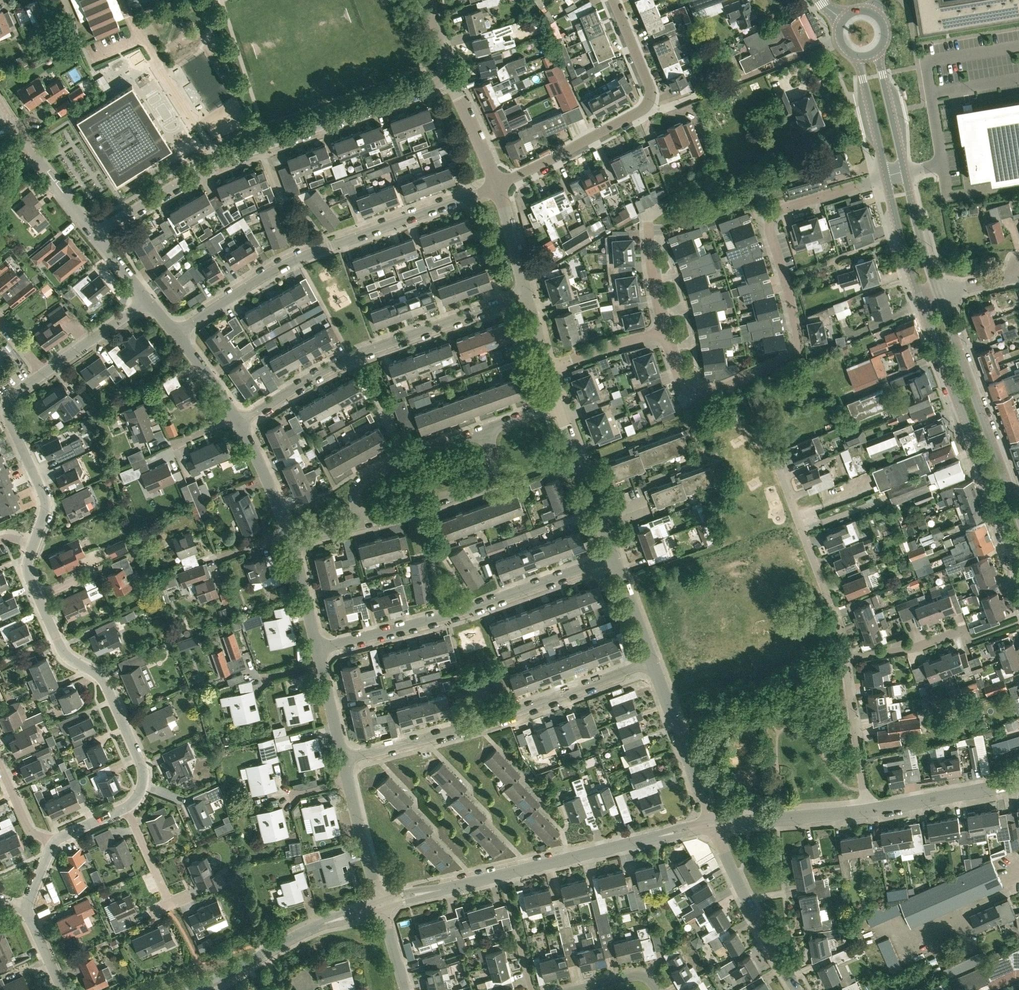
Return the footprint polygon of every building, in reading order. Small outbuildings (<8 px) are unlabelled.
[(37,0),(31,0),(31,1),(25,4),(26,5),(15,10),(21,24),(32,20),(33,22),(39,19),(41,24),(52,19),(44,0),(40,2),(38,1),(37,0)] [(81,21),(88,18),(90,23),(96,37),(96,38),(120,28),(120,27),(119,27),(117,20),(124,17),(117,0),(72,0),(81,21)] [(132,14),(139,12),(153,7),(150,0),(127,0),(132,14)] [(478,11),(466,14),(469,24),(466,25),(468,32),(471,31),(471,32),(486,28),(489,27),(490,25),(489,20),(487,19),(484,19),(483,16),(489,14),(487,6),(494,4),(493,0),(481,0),(476,2),(478,11)] [(541,9),(542,8),(544,7),(545,6),(541,0),(535,0),(541,9)] [(577,7),(568,13),(567,13),(570,19),(579,15),(581,20),(573,23),(576,29),(583,26),(583,27),(600,20),(595,8),(593,9),(589,0),(577,7)] [(639,11),(655,4),(654,0),(634,0),(639,11)] [(718,0),(687,0),(692,11),(718,1),(718,0)] [(718,1),(692,11),(694,18),(694,17),(700,15),(701,18),(724,9),(720,0),(718,1)] [(1009,12),(1013,11),(1014,15),(1018,14),(1018,0),(918,0),(920,11),(923,10),(925,19),(922,20),(923,30),(945,26),(949,25),(951,25),(950,22),(955,21),(955,24),(966,23),(965,19),(970,19),(970,22),(980,20),(980,17),(984,16),(985,20),(1010,15),(1009,12)] [(754,10),(751,11),(748,3),(741,5),(739,1),(725,6),(730,21),(737,18),(740,27),(755,22),(755,20),(757,19),(754,10)] [(577,7),(574,3),(565,8),(567,13),(568,13),(577,7)] [(655,4),(639,11),(643,22),(660,15),(655,4)] [(686,23),(691,21),(684,5),(679,7),(679,6),(670,10),(671,14),(682,10),(682,12),(686,23)] [(10,30),(9,27),(15,25),(9,11),(3,13),(2,11),(0,12),(0,34),(10,30)] [(660,15),(643,22),(648,33),(652,31),(654,36),(667,31),(672,29),(673,28),(676,27),(673,21),(664,25),(660,15)] [(751,54),(739,60),(745,73),(778,56),(777,55),(783,52),(784,53),(787,52),(791,50),(810,41),(798,15),(797,15),(783,22),(782,21),(743,37),(751,54)] [(556,38),(561,36),(557,27),(554,20),(549,23),(550,24),(556,38)] [(588,38),(605,31),(600,20),(583,27),(588,38)] [(685,34),(688,42),(684,43),(685,44),(692,40),(698,38),(691,21),(686,23),(685,23),(689,32),(685,34)] [(473,46),(472,48),(473,52),(474,53),(476,52),(476,53),(477,53),(478,56),(488,53),(488,51),(505,47),(503,41),(503,40),(502,35),(506,34),(512,31),(510,23),(500,27),(492,29),(483,32),(484,38),(481,38),(473,41),(474,44),(474,46),(473,46)] [(672,29),(667,31),(654,36),(656,42),(652,43),(657,55),(674,48),(669,36),(675,33),(673,28),(672,29)] [(588,38),(592,49),(609,42),(605,31),(588,38)] [(566,47),(561,36),(556,38),(560,49),(566,47)] [(697,51),(702,49),(698,38),(692,40),(694,45),(697,51)] [(608,61),(612,60),(610,55),(614,53),(609,42),(592,49),(588,51),(592,62),(594,65),(594,66),(597,64),(602,62),(603,64),(608,61)] [(674,48),(657,55),(662,66),(678,59),(676,53),(679,52),(687,49),(687,48),(685,44),(674,48)] [(570,58),(566,47),(560,49),(565,60),(570,58)] [(702,49),(697,51),(702,62),(707,60),(702,49)] [(485,59),(478,61),(479,67),(478,69),(479,73),(482,74),(482,75),(497,71),(494,62),(502,60),(501,54),(500,54),(499,50),(491,53),(492,56),(485,58),(485,59)] [(527,62),(524,55),(507,61),(510,68),(515,66),(527,62)] [(678,59),(662,66),(666,77),(683,70),(689,67),(683,70),(681,65),(689,61),(687,56),(681,58),(678,59)] [(577,75),(570,58),(565,60),(572,78),(577,75)] [(711,71),(707,60),(702,62),(706,73),(711,71)] [(597,64),(599,70),(610,64),(608,61),(603,64),(602,62),(597,64)] [(515,66),(517,73),(529,68),(527,62),(515,66)] [(94,68),(96,71),(109,65),(108,63),(94,68)] [(555,79),(565,74),(560,63),(549,67),(555,79)] [(594,66),(594,65),(586,70),(586,71),(590,77),(595,74),(594,73),(599,70),(597,64),(594,66)] [(683,70),(666,77),(671,88),(678,86),(681,93),(693,88),(690,80),(687,81),(685,75),(691,72),(689,67),(683,70)] [(581,74),(584,81),(590,77),(586,71),(581,74)] [(490,79),(475,85),(475,86),(480,97),(512,83),(516,82),(520,80),(518,73),(509,77),(501,80),(492,84),(490,79)] [(560,92),(570,87),(565,74),(555,79),(560,92)] [(95,80),(103,93),(111,88),(103,75),(95,80)] [(609,87),(618,104),(629,98),(625,90),(630,87),(623,75),(618,78),(619,81),(609,87)] [(39,77),(27,85),(19,90),(30,107),(47,96),(51,101),(68,90),(60,78),(45,87),(39,77)] [(512,83),(480,97),(485,108),(500,101),(513,96),(510,90),(517,87),(518,88),(525,85),(522,79),(520,80),(516,82),(512,83)] [(131,87),(133,86),(132,85),(76,120),(81,127),(84,132),(86,135),(87,137),(102,161),(106,168),(110,174),(116,183),(157,157),(172,148),(171,147),(170,148),(162,135),(159,132),(153,121),(149,114),(142,104),(140,100),(131,87)] [(85,94),(81,87),(69,94),(74,101),(85,94)] [(567,109),(578,104),(570,87),(560,92),(559,92),(567,109)] [(618,104),(609,87),(609,88),(598,93),(607,109),(618,104)] [(811,95),(789,104),(783,90),(776,92),(786,115),(794,111),(804,134),(824,126),(811,95)] [(607,109),(598,93),(588,99),(587,98),(580,101),(588,115),(594,112),(596,116),(607,109)] [(960,112),(965,142),(971,180),(991,177),(992,185),(1018,180),(1018,102),(973,110),(972,102),(967,103),(963,104),(964,111),(960,112)] [(69,103),(58,110),(62,116),(73,109),(69,103)] [(501,105),(486,111),(491,123),(519,110),(516,103),(503,109),(501,105)] [(584,117),(579,105),(572,108),(577,120),(584,117)] [(418,111),(425,129),(434,125),(428,107),(418,111)] [(572,108),(567,111),(572,122),(577,120),(572,108)] [(519,110),(491,123),(496,134),(511,127),(528,120),(523,109),(522,109),(519,110)] [(418,111),(409,114),(415,132),(416,134),(417,136),(421,134),(420,130),(425,129),(418,111)] [(543,134),(566,125),(561,113),(561,111),(532,124),(532,125),(533,125),(535,131),(541,128),(543,134)] [(566,111),(561,113),(566,125),(572,122),(567,111),(566,111)] [(409,114),(400,117),(407,137),(406,135),(415,132),(416,134),(415,132),(409,114)] [(392,125),(387,127),(393,144),(399,142),(398,141),(407,137),(400,117),(390,121),(392,125)] [(668,128),(670,131),(676,146),(688,142),(693,155),(703,151),(691,121),(682,125),(681,123),(668,128)] [(382,129),(381,124),(371,128),(378,145),(380,151),(394,146),(393,144),(387,127),(382,129)] [(532,125),(518,131),(520,137),(506,143),(508,148),(505,149),(508,156),(510,154),(511,156),(526,150),(523,143),(530,140),(528,134),(535,131),(533,125),(532,125)] [(435,129),(439,141),(445,139),(440,127),(435,129)] [(371,128),(362,131),(368,149),(370,153),(375,151),(373,147),(378,145),(371,128)] [(362,131),(353,134),(359,152),(368,149),(362,131)] [(652,151),(655,150),(660,164),(680,156),(677,150),(676,146),(670,131),(648,140),(652,151)] [(359,152),(353,134),(344,138),(352,161),(357,159),(354,154),(359,152)] [(352,161),(344,138),(334,141),(341,159),(350,155),(352,161)] [(394,146),(398,156),(403,154),(399,142),(393,144),(394,146)] [(647,155),(642,144),(631,149),(638,166),(645,163),(649,172),(656,168),(649,154),(647,155)] [(325,145),(315,148),(322,166),(331,162),(325,145)] [(322,166),(315,148),(306,151),(312,169),(322,166)] [(631,149),(620,154),(628,171),(638,166),(631,149)] [(312,169),(306,151),(297,155),(303,172),(312,169)] [(822,171),(818,172),(820,180),(834,175),(833,172),(840,170),(847,167),(845,160),(846,160),(845,158),(846,156),(845,154),(844,153),(843,151),(819,159),(822,171)] [(629,175),(628,171),(620,154),(609,159),(618,180),(629,175)] [(292,171),(294,176),(296,182),(301,181),(299,174),(303,172),(297,155),(287,158),(290,165),(292,171)] [(414,156),(406,159),(408,164),(416,161),(414,156)] [(443,169),(439,158),(433,160),(437,171),(442,186),(455,182),(452,175),(457,174),(453,162),(447,164),(449,167),(443,169)] [(408,164),(406,159),(398,161),(400,167),(408,164)] [(343,162),(337,164),(341,176),(347,174),(343,162)] [(341,176),(337,164),(332,166),(336,178),(341,176)] [(290,165),(282,168),(279,169),(281,175),(292,171),(290,165)] [(592,171),(602,194),(602,195),(610,191),(612,195),(619,191),(615,183),(609,186),(608,184),(610,183),(603,166),(592,171)] [(363,174),(367,173),(369,179),(376,176),(374,170),(373,167),(362,172),(363,174)] [(383,173),(381,167),(374,170),(376,176),(383,173)] [(256,174),(254,170),(244,174),(252,191),(260,187),(263,195),(266,193),(268,198),(274,195),(271,188),(264,171),(256,174)] [(294,176),(292,171),(281,175),(282,180),(294,176)] [(442,186),(437,171),(425,175),(430,190),(442,186)] [(592,171),(581,176),(588,193),(593,190),(596,197),(602,194),(592,171)] [(359,182),(357,176),(362,175),(361,172),(343,178),(345,183),(348,192),(349,194),(356,191),(354,184),(359,182)] [(252,191),(244,174),(236,177),(243,195),(252,191)] [(425,175),(414,180),(419,195),(430,190),(425,175)] [(294,176),(282,180),(285,186),(296,182),(294,176)] [(588,193),(581,176),(569,181),(577,198),(583,195),(587,205),(592,203),(588,193)] [(243,195),(236,177),(227,181),(234,198),(235,201),(244,198),(243,195)] [(343,178),(338,180),(343,194),(348,192),(345,183),(343,178)] [(419,195),(414,180),(401,184),(407,199),(419,195)] [(234,198),(227,181),(217,185),(224,202),(234,198)] [(296,182),(285,186),(287,192),(298,188),(296,182)] [(813,191),(810,182),(787,189),(790,198),(813,191)] [(760,184),(749,188),(755,204),(767,200),(760,184)] [(381,189),(387,206),(399,201),(393,185),(381,189)] [(300,193),(298,188),(287,192),(289,197),(300,193)] [(573,209),(564,188),(553,193),(560,209),(566,207),(567,211),(573,209)] [(387,206),(381,189),(369,194),(375,210),(387,206)] [(654,203),(659,200),(658,197),(665,194),(663,189),(656,192),(655,189),(649,192),(650,193),(654,203)] [(316,190),(305,199),(317,214),(328,206),(316,190)] [(216,211),(204,192),(196,197),(201,205),(205,213),(207,216),(216,211)] [(560,209),(553,193),(542,198),(549,214),(554,212),(557,219),(564,217),(560,209)] [(639,197),(640,199),(644,208),(654,204),(654,203),(650,193),(639,197)] [(375,210),(369,194),(357,198),(363,214),(375,210)] [(35,196),(17,211),(26,221),(29,219),(39,230),(49,223),(36,207),(41,203),(35,196)] [(196,197),(187,201),(199,221),(203,219),(201,215),(205,213),(201,205),(196,197)] [(542,198),(530,203),(533,210),(528,213),(532,222),(538,219),(540,224),(546,222),(548,227),(547,228),(552,239),(559,236),(549,214),(542,198)] [(644,210),(644,208),(640,199),(634,201),(639,212),(644,210)] [(187,201),(179,206),(191,226),(199,221),(187,201)] [(631,217),(637,214),(631,202),(625,205),(631,217)] [(990,208),(994,221),(987,223),(992,239),(1004,236),(999,220),(1002,219),(1001,218),(1013,215),(1009,202),(990,208)] [(850,223),(871,217),(870,215),(872,214),(870,206),(868,207),(867,205),(854,209),(852,204),(838,208),(842,219),(848,217),(850,223)] [(191,226),(179,206),(170,211),(173,216),(168,218),(177,234),(191,226)] [(280,224),(274,206),(260,211),(267,229),(280,224)] [(340,221),(328,206),(317,214),(329,230),(340,221)] [(222,211),(229,222),(234,219),(227,208),(224,210),(222,211)] [(617,227),(629,219),(631,218),(625,208),(618,212),(619,214),(612,218),(615,223),(617,227)] [(217,215),(220,219),(224,225),(229,222),(222,211),(218,214),(217,215)] [(607,228),(613,224),(611,219),(608,214),(602,218),(604,223),(607,228)] [(808,219),(806,219),(812,241),(818,239),(820,243),(833,239),(829,227),(821,230),(817,216),(815,217),(815,214),(807,217),(808,219)] [(250,239),(238,247),(246,260),(258,253),(255,247),(260,243),(244,216),(238,220),(250,239)] [(732,239),(753,231),(749,221),(742,224),(739,216),(718,223),(722,233),(729,230),(732,239)] [(871,217),(850,223),(851,229),(846,231),(849,244),(863,240),(860,232),(874,228),(874,226),(876,226),(873,218),(871,219),(871,217)] [(803,218),(796,220),(796,222),(794,223),(799,237),(793,238),(797,252),(808,248),(806,242),(812,241),(806,219),(804,220),(803,218)] [(468,219),(456,223),(461,238),(472,234),(475,240),(480,238),(475,223),(470,224),(468,219)] [(605,229),(602,224),(600,219),(591,225),(591,224),(585,226),(586,228),(591,238),(605,229)] [(164,231),(168,236),(168,237),(173,233),(165,220),(160,223),(164,231)] [(456,223),(444,227),(449,242),(461,238),(456,223)] [(280,224),(267,229),(273,247),(287,242),(280,224)] [(203,229),(205,232),(208,236),(213,233),(208,226),(203,229)] [(676,255),(697,246),(693,237),(702,233),(699,226),(676,234),(680,242),(672,245),(676,255)] [(449,242),(444,227),(432,232),(437,246),(449,242)] [(591,239),(591,238),(586,228),(572,237),(574,241),(578,247),(591,239)] [(150,239),(146,233),(132,241),(140,253),(161,241),(161,240),(168,236),(164,231),(150,239)] [(753,231),(732,239),(735,247),(726,251),(729,260),(731,259),(751,251),(748,243),(756,241),(753,231)] [(208,236),(205,232),(199,236),(201,240),(208,236)] [(432,232),(420,236),(425,250),(437,246),(432,232)] [(606,252),(632,250),(632,248),(634,248),(633,240),(631,240),(631,238),(617,239),(616,233),(609,234),(605,236),(606,252)] [(209,238),(217,251),(223,248),(214,235),(209,238)] [(69,237),(54,249),(50,243),(32,258),(37,264),(43,259),(49,266),(67,251),(72,258),(54,273),(60,280),(86,259),(69,237)] [(572,237),(566,240),(562,243),(567,253),(578,247),(574,241),(572,237)] [(184,238),(179,241),(186,252),(191,249),(184,238)] [(217,251),(209,238),(204,241),(212,255),(217,251)] [(234,267),(246,260),(238,247),(233,238),(227,242),(232,250),(226,254),(234,267)] [(418,253),(413,238),(401,243),(406,257),(418,253)] [(161,241),(140,253),(147,265),(161,257),(157,250),(165,246),(161,241)] [(170,258),(182,248),(178,243),(166,253),(170,258)] [(406,257),(401,243),(389,247),(394,262),(406,257)] [(558,244),(542,254),(548,264),(564,254),(558,244)] [(680,264),(687,261),(691,269),(713,261),(709,251),(700,255),(697,246),(676,255),(680,264)] [(394,262),(389,247),(377,251),(382,266),(394,262)] [(182,248),(170,258),(174,263),(186,253),(182,248)] [(465,250),(457,253),(453,254),(455,259),(467,255),(465,250)] [(632,250),(606,252),(607,270),(619,269),(619,263),(633,262),(633,260),(635,260),(634,252),(632,252),(632,250)] [(716,268),(723,266),(717,250),(710,253),(716,268)] [(377,251),(365,255),(370,270),(382,266),(377,251)] [(751,251),(731,259),(734,267),(741,265),(744,274),(765,267),(762,258),(754,260),(751,251)] [(370,270),(365,255),(353,259),(358,274),(370,270)] [(435,266),(434,261),(432,255),(425,257),(429,268),(435,266)] [(449,255),(441,258),(443,263),(451,260),(449,255)] [(207,260),(209,264),(204,267),(202,264),(196,268),(202,278),(208,275),(212,281),(224,274),(213,256),(207,260)] [(838,275),(840,281),(878,270),(877,265),(875,265),(873,259),(864,261),(864,258),(858,260),(857,262),(857,263),(853,265),(855,270),(838,275)] [(19,276),(6,259),(0,264),(0,291),(2,293),(4,292),(10,299),(20,290),(21,292),(26,297),(35,289),(32,285),(33,284),(31,282),(24,272),(19,276)] [(827,260),(817,264),(820,270),(829,266),(827,260)] [(713,261),(691,269),(693,277),(685,279),(688,289),(707,283),(709,282),(706,273),(716,270),(713,261)] [(418,266),(420,271),(426,269),(424,262),(417,264),(418,266)] [(444,265),(446,271),(454,268),(452,263),(444,265)] [(494,277),(489,264),(484,266),(485,271),(474,275),(479,289),(491,285),(489,279),(494,277)] [(177,278),(164,288),(173,299),(186,289),(183,285),(193,276),(197,282),(202,278),(196,268),(194,265),(188,268),(182,273),(177,278)] [(446,271),(444,265),(436,268),(438,273),(446,271)] [(570,283),(569,277),(573,276),(569,265),(558,268),(560,274),(546,278),(546,280),(544,280),(547,288),(549,287),(549,289),(570,283)] [(410,269),(412,274),(420,271),(418,266),(410,269)] [(174,274),(168,267),(155,277),(164,288),(177,278),(182,273),(179,270),(174,274)] [(765,267),(744,274),(746,283),(737,286),(740,295),(742,294),(763,288),(760,280),(768,277),(765,267)] [(440,277),(438,273),(436,268),(430,271),(433,280),(440,277)] [(412,274),(410,269),(402,272),(404,277),(412,274)] [(619,269),(607,270),(609,283),(613,282),(614,289),(636,286),(636,284),(638,283),(637,275),(635,276),(634,274),(620,276),(619,269)] [(878,270),(840,281),(842,287),(863,280),(864,286),(880,281),(878,276),(880,275),(878,270)] [(421,274),(422,279),(423,279),(424,283),(430,281),(427,271),(420,274),(421,274)] [(109,288),(99,275),(89,284),(84,277),(73,286),(82,298),(88,294),(92,299),(94,300),(97,297),(98,297),(109,288)] [(394,275),(386,278),(388,283),(396,280),(394,275)] [(479,289),(474,275),(462,279),(468,293),(479,289)] [(445,281),(446,285),(439,287),(444,302),(456,298),(450,283),(449,279),(445,281)] [(450,283),(456,298),(468,293),(462,279),(450,283)] [(42,287),(48,295),(54,291),(48,282),(42,287)] [(305,289),(301,282),(290,288),(298,304),(309,298),(311,302),(317,298),(310,286),(305,289)] [(396,283),(389,286),(391,291),(399,288),(397,283),(396,283)] [(570,283),(549,289),(550,291),(548,292),(550,299),(552,299),(552,301),(566,297),(568,303),(579,299),(576,288),(572,289),(570,283)] [(730,296),(728,289),(720,291),(719,289),(710,292),(707,283),(688,289),(691,299),(699,296),(701,304),(722,299),(732,297),(731,295),(730,296)] [(383,293),(391,291),(389,286),(381,288),(383,294),(383,293)] [(636,286),(614,289),(615,295),(611,296),(613,308),(625,306),(624,300),(638,298),(638,296),(640,295),(639,287),(637,288),(636,286)] [(298,304),(290,288),(279,294),(287,310),(298,304)] [(763,288),(742,294),(744,303),(752,301),(754,310),(776,305),(773,295),(765,297),(763,288)] [(379,295),(377,290),(369,292),(371,298),(379,295)] [(414,296),(407,298),(412,313),(424,309),(419,294),(418,294),(417,290),(413,291),(414,296)] [(431,290),(419,294),(424,309),(436,304),(431,290)] [(865,303),(866,308),(889,301),(888,300),(891,299),(889,293),(887,294),(885,290),(870,294),(870,296),(864,297),(865,303)] [(186,299),(189,305),(206,297),(202,291),(186,299)] [(279,294),(268,300),(276,316),(287,310),(279,294)] [(577,302),(579,310),(599,305),(596,297),(577,302)] [(703,312),(695,314),(697,324),(719,319),(717,309),(726,307),(734,305),(732,297),(722,299),(701,304),(703,312)] [(390,304),(383,307),(388,321),(400,317),(395,303),(393,298),(389,300),(390,304)] [(395,303),(400,317),(412,313),(407,298),(400,301),(395,303)] [(276,316),(268,300),(256,306),(265,322),(276,316)] [(889,301),(866,308),(867,313),(874,311),(876,317),(892,313),(889,301)] [(603,318),(612,316),(610,304),(600,306),(603,318)] [(977,324),(992,319),(990,313),(996,311),(993,304),(980,309),(980,311),(973,313),(977,324)] [(770,317),(778,315),(776,305),(754,310),(756,320),(746,322),(749,331),(751,330),(772,326),(770,317)] [(70,318),(61,306),(52,313),(56,319),(35,334),(46,349),(67,334),(61,325),(70,318)] [(256,306),(245,313),(246,315),(251,324),(254,328),(265,322),(256,306)] [(625,306),(613,308),(611,309),(614,321),(620,320),(622,327),(643,322),(643,320),(645,319),(643,311),(641,311),(640,309),(626,313),(625,306)] [(388,321),(383,307),(371,311),(377,326),(388,321)] [(817,320),(809,322),(813,342),(814,341),(814,344),(822,342),(822,340),(827,339),(824,324),(832,323),(828,307),(815,312),(817,320)] [(303,313),(306,318),(313,314),(310,309),(303,313)] [(573,318),(571,311),(555,315),(556,317),(554,317),(556,324),(558,324),(559,329),(566,327),(578,323),(576,318),(573,318)] [(306,318),(303,313),(296,317),(299,322),(306,318)] [(223,335),(219,329),(206,338),(214,350),(233,337),(238,333),(243,329),(235,316),(228,320),(233,328),(223,335)] [(317,322),(314,316),(307,320),(310,325),(317,322)] [(846,316),(839,319),(842,326),(849,324),(846,316)] [(719,319),(697,324),(699,334),(707,332),(709,340),(730,336),(733,336),(731,325),(721,328),(719,319)] [(898,331),(885,335),(889,345),(901,340),(902,343),(920,336),(913,319),(896,327),(898,331)] [(995,325),(992,319),(977,324),(981,335),(988,332),(989,335),(1003,330),(1000,323),(995,325)] [(310,325),(307,320),(300,324),(303,329),(310,325)] [(288,321),(281,325),(284,330),(291,327),(288,321)] [(228,322),(220,327),(224,333),(232,328),(228,322)] [(505,322),(493,327),(499,343),(510,339),(512,343),(517,342),(511,326),(507,327),(505,322)] [(561,336),(563,342),(579,337),(582,336),(578,323),(566,327),(559,329),(557,330),(559,337),(561,336)] [(284,330),(281,325),(274,329),(277,334),(284,330)] [(326,328),(315,334),(323,350),(335,344),(334,342),(339,339),(332,325),(326,328)] [(762,338),(764,347),(766,347),(767,352),(775,350),(774,345),(784,343),(782,333),(774,335),(772,326),(751,330),(749,331),(741,333),(742,337),(752,336),(753,339),(762,338)] [(493,327),(480,331),(486,348),(499,343),(493,327)] [(1018,334),(1016,327),(1003,332),(1006,339),(1018,334)] [(285,332),(288,337),(289,340),(296,336),(292,328),(285,332)] [(261,343),(273,336),(270,331),(258,337),(261,343)] [(480,331),(468,335),(474,352),(486,348),(480,331)] [(288,337),(285,332),(278,336),(280,341),(288,337)] [(125,359),(120,363),(121,365),(129,376),(136,371),(132,366),(137,362),(141,367),(151,360),(147,355),(155,349),(144,333),(136,339),(133,335),(123,342),(126,346),(121,350),(119,350),(125,359)] [(233,337),(214,350),(223,361),(226,359),(229,364),(241,356),(253,347),(250,342),(240,349),(237,345),(234,347),(229,340),(233,337),(238,333),(233,337)] [(323,350),(315,334),(304,340),(312,356),(323,350)] [(474,352),(468,335),(456,340),(462,356),(474,352)] [(836,337),(838,345),(846,344),(844,335),(836,337)] [(730,336),(709,340),(710,348),(702,349),(703,359),(726,357),(724,346),(732,345),(730,336)] [(271,363),(268,358),(281,351),(274,338),(264,343),(269,353),(261,357),(266,366),(271,363)] [(304,340),(293,346),(301,362),(312,356),(304,340)] [(877,344),(880,352),(889,349),(886,341),(877,344)] [(449,342),(437,347),(442,364),(455,359),(449,342)] [(293,346),(281,352),(290,368),(301,362),(293,346)] [(887,352),(889,356),(890,358),(898,355),(902,367),(915,362),(909,346),(897,350),(896,348),(887,352)] [(253,347),(241,356),(244,361),(257,352),(253,347)] [(442,364),(437,347),(425,351),(431,368),(442,364)] [(981,361),(1002,354),(1001,350),(994,352),(992,347),(978,352),(981,361)] [(634,369),(655,362),(654,360),(656,359),(654,352),(652,352),(651,350),(637,355),(635,348),(623,351),(628,364),(632,363),(634,369)] [(425,351),(413,355),(419,372),(431,368),(425,351)] [(290,368),(281,352),(270,358),(278,374),(290,368)] [(497,363),(504,360),(502,354),(495,357),(497,363)] [(1002,354),(981,361),(984,370),(998,365),(997,360),(1004,358),(1002,354)] [(419,372),(413,355),(401,360),(407,376),(419,372)] [(123,378),(113,364),(107,368),(100,357),(81,371),(92,386),(109,373),(115,383),(123,378)] [(726,357),(703,359),(705,370),(713,368),(714,379),(721,378),(737,371),(736,364),(727,365),(726,357)] [(407,376),(401,360),(389,364),(395,381),(399,379),(407,376)] [(486,360),(478,363),(480,368),(488,366),(486,360)] [(251,373),(242,362),(229,371),(238,383),(251,374),(256,370),(251,373)] [(655,362),(634,369),(636,375),(630,377),(634,388),(647,383),(645,378),(659,373),(658,371),(660,371),(657,363),(655,364),(655,362)] [(480,368),(478,363),(471,365),(473,371),(480,368)] [(572,379),(573,381),(571,382),(574,390),(576,389),(577,391),(597,383),(595,377),(599,375),(595,364),(584,368),(586,374),(572,379)] [(256,370),(251,374),(238,383),(243,390),(241,391),(245,397),(252,392),(251,390),(259,385),(254,378),(260,374),(265,382),(273,378),(265,365),(256,370)] [(1000,369),(998,365),(984,370),(987,378),(1001,373),(1008,370),(1007,366),(1000,369)] [(1018,380),(1018,368),(1015,370),(1016,374),(989,384),(994,397),(1016,389),(1014,382),(1018,381),(1018,380)] [(890,380),(893,388),(897,387),(911,382),(916,395),(932,389),(926,371),(921,373),(919,369),(894,379),(894,378),(890,380)] [(454,371),(446,374),(448,380),(456,377),(454,371)] [(174,373),(155,383),(157,386),(163,383),(168,394),(172,392),(181,409),(197,400),(188,383),(181,386),(174,373)] [(448,380),(446,374),(439,377),(441,382),(448,380)] [(524,375),(487,388),(494,406),(530,393),(524,375)] [(356,380),(355,378),(344,384),(352,400),(369,391),(361,377),(356,380)] [(423,382),(425,388),(432,385),(430,380),(423,382)] [(425,388),(423,382),(416,385),(417,391),(425,388)] [(597,383),(577,391),(577,393),(575,393),(578,401),(580,400),(581,402),(594,397),(596,402),(609,398),(605,387),(599,389),(597,383)] [(78,408),(84,404),(77,394),(71,398),(71,397),(62,384),(34,403),(43,417),(57,407),(65,419),(79,409),(78,408)] [(344,384),(333,390),(341,406),(352,400),(344,384)] [(669,394),(666,386),(664,387),(663,385),(650,391),(648,385),(637,390),(641,401),(645,399),(648,405),(668,397),(667,395),(669,394)] [(487,388),(451,401),(458,419),(494,406),(487,388)] [(403,396),(408,394),(406,389),(403,390),(393,394),(393,395),(397,398),(403,396)] [(333,390),(322,396),(330,412),(341,406),(333,390)] [(889,407),(883,390),(848,404),(855,420),(889,407)] [(763,414),(755,392),(746,395),(754,417),(763,414)] [(892,412),(894,417),(887,419),(897,416),(931,403),(928,393),(900,404),(902,408),(895,411),(892,412)] [(1000,413),(1017,407),(1012,395),(995,401),(1000,413)] [(322,396),(310,402),(319,418),(330,412),(322,396)] [(668,397),(648,405),(650,411),(646,413),(650,423),(662,419),(659,413),(672,408),(672,406),(674,405),(671,398),(669,398),(668,397)] [(394,410),(406,405),(404,400),(393,404),(394,410)] [(415,414),(421,432),(458,419),(451,401),(415,414)] [(319,418),(310,402),(299,408),(307,424),(319,418)] [(591,428),(615,419),(609,402),(598,406),(600,412),(586,417),(587,419),(585,420),(588,427),(590,426),(591,428)] [(935,412),(931,403),(897,416),(899,421),(902,420),(913,415),(915,420),(935,412)] [(132,432),(135,430),(139,441),(154,435),(147,419),(149,418),(143,404),(124,412),(132,432)] [(406,405),(394,410),(396,415),(408,411),(406,405)] [(358,410),(361,415),(368,411),(365,406),(358,410)] [(1017,407),(1000,413),(1004,425),(1018,419),(1018,413),(1017,407)] [(287,418),(291,416),(287,408),(272,417),(276,424),(282,421),(284,425),(289,422),(287,418)] [(361,415),(358,410),(350,414),(353,419),(361,415)] [(410,416),(408,411),(396,415),(398,421),(410,416)] [(296,433),(297,432),(303,429),(301,426),(296,415),(288,419),(293,427),(296,433)] [(410,416),(398,421),(401,427),(412,422),(410,416)] [(887,419),(889,424),(899,421),(897,416),(894,417),(887,419)] [(335,421),(338,427),(344,423),(342,418),(335,421)] [(615,419),(591,428),(591,430),(589,431),(592,438),(594,437),(595,439),(608,434),(610,440),(622,436),(615,419)] [(893,430),(894,431),(866,442),(871,456),(896,447),(896,449),(900,448),(899,445),(903,443),(907,454),(915,450),(916,452),(950,439),(949,438),(950,436),(949,433),(947,432),(942,419),(915,430),(912,423),(893,430)] [(1004,425),(1009,440),(1018,436),(1018,419),(1004,425)] [(168,436),(177,433),(173,421),(164,425),(168,436)] [(338,427),(335,421),(328,425),(331,431),(338,427)] [(858,431),(854,421),(845,425),(849,434),(858,431)] [(412,422),(401,427),(403,432),(414,428),(412,422)] [(632,423),(625,426),(628,434),(635,431),(632,423)] [(289,429),(285,431),(282,424),(267,431),(273,443),(287,437),(291,435),(289,429)] [(315,440),(327,433),(324,427),(312,434),(315,440)] [(378,427),(366,434),(359,437),(368,454),(387,444),(378,427)] [(690,437),(688,429),(637,448),(636,445),(628,448),(630,452),(601,463),(605,471),(610,469),(614,479),(645,468),(644,466),(689,449),(685,439),(690,437)] [(861,430),(845,436),(849,447),(866,440),(861,430)] [(278,456),(281,455),(283,461),(296,455),(290,443),(297,439),(299,438),(297,432),(296,433),(291,435),(287,437),(273,443),(278,456)] [(509,446),(521,444),(519,434),(507,436),(509,446)] [(805,463),(820,457),(818,453),(825,451),(819,435),(797,443),(800,449),(792,452),(793,454),(791,455),(793,460),(796,461),(796,462),(804,459),(805,463)] [(47,459),(55,455),(59,453),(62,459),(76,453),(84,449),(79,437),(70,441),(71,442),(61,446),(58,438),(41,445),(47,459)] [(334,473),(368,454),(359,437),(325,456),(334,473)] [(907,456),(893,462),(884,466),(892,486),(936,468),(934,462),(936,462),(936,463),(940,461),(939,460),(942,459),(945,459),(948,458),(950,456),(957,453),(952,440),(929,449),(929,448),(913,454),(907,456)] [(230,455),(224,441),(208,448),(207,445),(191,452),(194,459),(187,462),(192,475),(200,472),(199,469),(230,455)] [(850,448),(842,450),(849,475),(857,473),(850,448)] [(296,455),(283,461),(286,466),(283,467),(289,480),(314,469),(314,468),(304,473),(301,467),(303,466),(304,465),(304,463),(300,453),(296,455)] [(63,462),(67,470),(65,472),(56,477),(61,490),(81,481),(80,478),(82,470),(76,457),(63,462)] [(147,463),(144,457),(131,463),(136,476),(141,474),(149,492),(175,481),(167,462),(149,470),(146,464),(147,463)] [(935,479),(936,481),(938,486),(965,475),(959,460),(887,489),(894,504),(915,496),(931,489),(928,482),(935,479)] [(714,469),(712,462),(679,474),(678,472),(670,475),(672,479),(643,490),(646,498),(652,496),(656,506),(687,495),(686,493),(715,482),(711,471),(714,469)] [(4,468),(0,470),(0,485),(10,480),(7,474),(9,473),(7,467),(4,468)] [(820,475),(817,468),(801,474),(806,486),(813,483),(814,484),(816,485),(818,491),(835,485),(830,471),(820,475)] [(313,484),(310,486),(307,479),(316,474),(314,469),(289,480),(295,493),(299,503),(318,494),(313,484)] [(124,482),(129,480),(125,470),(119,472),(124,482)] [(531,489),(544,484),(541,478),(529,482),(531,489)] [(563,491),(559,479),(545,484),(550,496),(563,491)] [(0,485),(0,500),(13,493),(11,487),(13,486),(10,480),(0,485)] [(195,503),(203,499),(203,498),(201,493),(195,480),(187,484),(195,503)] [(950,488),(940,492),(943,499),(951,496),(952,497),(957,495),(957,496),(976,489),(973,480),(950,488)] [(76,500),(65,505),(68,512),(71,518),(89,510),(84,499),(91,496),(87,488),(73,494),(76,500)] [(931,489),(915,496),(918,503),(934,497),(931,489)] [(980,497),(976,489),(957,496),(958,498),(955,500),(957,506),(980,497)] [(208,490),(201,493),(203,498),(211,495),(208,490)] [(237,491),(224,496),(227,504),(230,502),(243,534),(259,528),(251,511),(254,510),(247,494),(240,498),(237,491)] [(565,505),(568,504),(563,491),(550,496),(542,499),(544,506),(552,502),(555,508),(553,509),(541,514),(543,520),(555,516),(556,518),(568,514),(565,505)] [(0,500),(0,512),(1,515),(19,507),(16,499),(18,498),(16,492),(13,493),(0,500)] [(517,493),(479,507),(485,524),(523,510),(517,493)] [(951,496),(943,499),(945,505),(953,502),(952,497),(951,496)] [(986,515),(980,497),(957,506),(962,504),(967,516),(961,518),(963,523),(986,515)] [(211,517),(203,499),(195,503),(198,510),(202,521),(211,517)] [(695,516),(705,512),(702,505),(693,509),(695,516)] [(479,507),(440,521),(447,538),(485,524),(479,507)] [(650,527),(638,532),(642,544),(655,539),(662,537),(657,525),(671,519),(668,513),(647,521),(650,527)] [(712,544),(716,543),(708,521),(698,524),(706,545),(711,543),(712,544)] [(859,538),(852,521),(825,532),(827,538),(824,539),(829,550),(859,538)] [(957,542),(988,530),(985,522),(966,530),(968,533),(954,539),(955,543),(957,542)] [(922,545),(923,545),(935,540),(945,536),(942,530),(940,525),(930,529),(931,533),(920,538),(922,545)] [(583,541),(588,540),(583,526),(573,530),(574,533),(567,535),(573,552),(585,547),(583,541)] [(988,530),(957,542),(958,545),(961,544),(962,546),(971,542),(973,546),(991,538),(988,530)] [(197,551),(190,533),(174,539),(185,570),(199,565),(194,552),(197,551)] [(398,535),(379,540),(359,545),(363,563),(403,553),(402,549),(408,547),(405,535),(399,537),(398,535)] [(573,552),(567,535),(555,539),(561,556),(573,552)] [(879,540),(877,535),(863,541),(851,546),(853,553),(835,560),(840,572),(858,565),(855,557),(867,552),(865,546),(879,540)] [(662,537),(655,539),(642,544),(646,557),(656,553),(659,560),(669,556),(667,550),(664,551),(661,544),(666,542),(664,536),(662,537)] [(951,537),(943,540),(945,546),(953,543),(951,537)] [(973,546),(963,549),(943,557),(947,566),(957,562),(955,558),(974,550),(976,553),(994,546),(991,538),(973,546)] [(84,555),(79,543),(77,539),(64,545),(66,549),(50,556),(57,572),(79,563),(77,558),(84,555)] [(561,556),(555,539),(543,544),(549,560),(561,556)] [(110,557),(127,550),(123,540),(106,548),(110,557)] [(487,555),(488,556),(505,550),(503,545),(502,540),(484,547),(485,549),(487,555)] [(543,544),(531,548),(538,564),(549,560),(543,544)] [(923,545),(908,550),(912,560),(927,554),(923,545)] [(316,554),(317,557),(316,557),(319,571),(335,568),(349,564),(355,563),(356,563),(352,547),(346,549),(348,558),(333,561),(331,554),(323,556),(322,553),(316,554)] [(461,572),(473,565),(463,548),(450,556),(461,572)] [(531,548),(520,552),(526,569),(527,568),(527,570),(529,570),(533,569),(534,567),(533,566),(538,564),(531,548)] [(526,569),(520,552),(508,556),(514,573),(526,569)] [(124,568),(115,572),(108,575),(116,593),(131,587),(125,574),(133,571),(126,556),(120,559),(124,568)] [(501,577),(502,577),(503,580),(510,577),(509,575),(514,573),(508,556),(495,561),(501,577)] [(957,562),(947,566),(946,567),(948,573),(965,567),(966,569),(968,569),(971,576),(972,575),(995,566),(994,561),(991,563),(990,562),(992,561),(992,560),(991,557),(990,556),(989,557),(988,556),(975,561),(973,556),(957,562)] [(281,584),(274,564),(267,567),(264,558),(245,564),(251,581),(270,575),(274,586),(281,584)] [(414,583),(428,580),(424,561),(410,564),(414,583)] [(201,601),(217,595),(206,562),(199,565),(174,574),(179,588),(188,585),(191,593),(197,591),(201,601)] [(861,576),(851,580),(844,583),(849,596),(870,588),(869,586),(873,585),(868,574),(879,570),(877,564),(859,570),(861,576)] [(473,565),(461,572),(471,589),(484,581),(473,565)] [(928,574),(924,565),(915,569),(918,578),(928,574)] [(995,566),(972,575),(974,582),(971,583),(974,590),(969,592),(970,595),(973,595),(975,594),(986,589),(988,588),(986,583),(997,579),(994,572),(997,571),(995,566)] [(338,581),(335,568),(319,571),(322,585),(323,585),(338,581)] [(9,584),(3,571),(0,572),(0,588),(9,584)] [(359,576),(353,577),(345,579),(344,579),(340,580),(341,587),(346,586),(361,582),(359,576)] [(362,588),(364,598),(371,596),(367,580),(361,582),(362,588)] [(431,599),(428,580),(414,583),(417,602),(431,599)] [(384,591),(384,594),(388,610),(402,606),(402,605),(408,603),(403,583),(396,585),(396,586),(383,589),(384,591)] [(958,612),(954,602),(959,600),(954,586),(948,589),(949,594),(943,596),(940,588),(937,589),(935,584),(934,585),(935,589),(945,613),(951,610),(953,614),(958,612)] [(87,613),(88,611),(84,603),(90,600),(89,598),(100,593),(97,585),(86,590),(85,589),(60,600),(68,618),(80,613),(81,615),(83,615),(87,613)] [(601,590),(599,585),(587,590),(593,606),(595,613),(600,611),(597,605),(604,602),(606,606),(611,604),(605,588),(601,590)] [(938,616),(945,613),(935,589),(934,585),(929,587),(930,588),(934,600),(927,603),(935,621),(940,619),(938,616)] [(343,600),(341,593),(347,591),(346,586),(341,587),(329,590),(331,595),(325,597),(329,610),(354,604),(352,598),(343,600)] [(975,594),(973,595),(970,595),(960,599),(960,601),(967,599),(969,603),(975,601),(976,604),(984,602),(986,608),(1005,601),(1003,596),(1000,597),(998,591),(988,595),(986,589),(975,594)] [(220,593),(224,604),(232,601),(229,590),(220,593)] [(593,606),(587,590),(575,594),(581,611),(593,606)] [(375,614),(388,610),(384,594),(384,591),(377,592),(378,596),(371,598),(375,614)] [(575,594),(566,597),(563,598),(569,615),(581,611),(575,594)] [(858,606),(855,607),(857,614),(854,615),(856,620),(875,612),(873,606),(880,603),(877,594),(857,601),(858,606)] [(2,615),(19,608),(14,595),(4,600),(0,601),(0,611),(2,615)] [(927,603),(921,605),(917,596),(907,600),(914,616),(919,614),(922,621),(928,619),(930,622),(935,621),(927,603)] [(569,615),(563,598),(551,603),(557,619),(569,615)] [(914,616),(907,600),(902,602),(909,618),(914,616)] [(366,601),(357,603),(354,604),(329,610),(332,624),(347,620),(346,613),(361,609),(363,618),(369,616),(366,601)] [(1005,601),(986,608),(989,615),(981,618),(983,622),(974,626),(976,632),(1000,622),(998,617),(1006,613),(1004,607),(1007,606),(1005,601)] [(909,618),(902,602),(897,604),(903,620),(909,618)] [(551,603),(539,607),(545,623),(557,619),(551,603)] [(273,609),(276,619),(265,621),(271,648),(294,643),(286,606),(273,609)] [(227,607),(223,609),(218,610),(222,620),(226,619),(231,618),(227,607)] [(545,623),(539,607),(527,611),(533,628),(535,634),(540,632),(538,626),(545,623)] [(533,628),(527,611),(516,615),(522,632),(533,628)] [(119,617),(121,622),(130,617),(128,612),(119,617)] [(875,612),(856,620),(858,625),(861,623),(864,630),(887,621),(885,616),(877,619),(875,612)] [(596,617),(598,623),(606,620),(604,614),(596,617)] [(522,632),(516,615),(504,620),(510,636),(522,632)] [(598,623),(596,617),(588,619),(590,626),(598,623)] [(251,628),(248,618),(242,621),(245,630),(251,628)] [(14,619),(0,626),(0,628),(5,639),(12,636),(16,643),(32,636),(26,622),(17,626),(14,619)] [(97,653),(121,642),(114,627),(117,626),(114,619),(98,627),(101,633),(90,638),(97,653)] [(510,636),(504,620),(491,624),(497,641),(510,636)] [(235,630),(241,627),(239,621),(232,623),(235,630)] [(863,639),(865,643),(861,644),(863,649),(887,640),(885,635),(884,635),(881,628),(889,625),(887,621),(864,630),(867,638),(863,639)] [(580,622),(573,625),(575,631),(582,629),(580,622)] [(606,622),(599,624),(601,630),(608,627),(606,622)] [(599,624),(599,625),(591,627),(593,633),(594,632),(599,643),(593,645),(599,661),(611,657),(605,641),(601,630),(599,624)] [(573,625),(566,628),(565,628),(567,634),(575,631),(573,625)] [(576,633),(578,639),(585,636),(583,630),(576,633)] [(557,632),(549,635),(551,641),(559,638),(557,632)] [(626,645),(621,632),(616,633),(617,636),(605,641),(611,657),(623,652),(621,647),(626,645)] [(242,655),(241,654),(240,654),(233,633),(223,636),(232,660),(226,662),(222,650),(212,653),(218,669),(217,669),(219,675),(239,668),(235,657),(242,655)] [(443,635),(444,638),(432,641),(437,658),(449,655),(450,662),(456,660),(449,633),(443,635)] [(578,639),(576,633),(567,636),(570,642),(578,639)] [(551,641),(549,635),(541,638),(543,643),(551,641)] [(179,649),(198,646),(197,636),(177,639),(179,649)] [(1018,653),(1018,647),(1016,648),(1014,641),(1012,642),(1009,636),(988,644),(992,656),(999,653),(1002,659),(1018,653)] [(561,643),(559,638),(551,641),(553,646),(561,643)] [(525,642),(527,648),(535,646),(532,640),(525,642)] [(437,658),(432,641),(420,645),(425,662),(437,658)] [(553,646),(551,641),(543,643),(545,649),(553,646)] [(527,648),(525,642),(517,645),(520,651),(527,648)] [(425,662),(420,645),(408,648),(412,665),(425,662)] [(593,645),(581,649),(587,666),(599,661),(593,645)] [(535,647),(528,650),(530,656),(537,653),(535,647)] [(412,665),(408,648),(396,651),(400,668),(412,665)] [(501,651),(503,657),(511,655),(509,648),(501,651)] [(581,649),(570,654),(575,670),(587,666),(581,649)] [(530,656),(528,650),(520,653),(522,659),(530,656)] [(547,651),(549,660),(556,658),(554,650),(547,651)] [(965,652),(960,654),(959,651),(953,654),(951,650),(946,652),(953,671),(960,668),(963,676),(972,673),(974,677),(975,676),(973,672),(968,659),(965,652)] [(149,688),(139,666),(148,662),(155,658),(153,652),(150,654),(149,652),(144,654),(143,651),(128,658),(133,669),(122,674),(125,681),(127,681),(129,685),(127,686),(134,701),(144,697),(141,691),(149,688)] [(400,668),(396,651),(383,654),(387,671),(400,668)] [(943,658),(936,660),(945,683),(950,681),(947,673),(953,671),(946,652),(942,654),(943,658)] [(1002,659),(1004,666),(997,668),(1001,678),(1014,673),(1012,668),(1018,665),(1018,653),(1002,659)] [(570,654),(558,658),(564,674),(575,670),(570,654)] [(979,655),(973,657),(978,671),(981,670),(984,668),(979,655)] [(35,676),(52,669),(47,657),(35,662),(32,656),(19,661),(22,668),(30,665),(35,676)] [(511,656),(503,659),(506,665),(513,662),(511,656)] [(973,657),(968,659),(973,672),(978,671),(973,657)] [(374,668),(360,672),(358,664),(342,668),(346,682),(361,678),(376,674),(382,673),(379,658),(372,659),(374,668)] [(558,658),(546,662),(552,679),(564,674),(558,658)] [(945,683),(936,660),(930,662),(929,659),(924,661),(926,668),(921,670),(927,685),(932,683),(931,679),(938,677),(941,685),(945,683)] [(872,663),(873,669),(865,670),(866,677),(863,677),(864,683),(884,680),(883,672),(891,671),(890,661),(872,663)] [(546,662),(534,667),(540,683),(552,679),(546,662)] [(912,669),(917,681),(924,680),(919,666),(912,669)] [(490,676),(501,673),(500,667),(488,671),(490,676)] [(540,683),(534,667),(522,671),(528,688),(540,683)] [(52,669),(35,676),(40,688),(33,691),(36,698),(49,692),(46,686),(57,681),(52,669)] [(981,670),(978,671),(973,672),(975,676),(975,678),(978,687),(985,685),(982,675),(980,676),(979,671),(981,670)] [(528,688),(522,671),(510,676),(516,692),(528,688)] [(503,678),(501,673),(490,676),(492,682),(503,678)] [(244,680),(242,674),(227,679),(229,686),(244,680)] [(361,678),(346,682),(349,695),(364,692),(361,678)] [(505,683),(503,678),(492,682),(494,687),(505,683)] [(437,679),(430,681),(431,687),(438,685),(437,679)] [(452,687),(450,679),(443,681),(445,689),(452,687)] [(988,694),(1006,688),(1004,680),(985,686),(988,694)] [(222,706),(230,704),(235,724),(259,718),(250,681),(238,684),(241,694),(220,699),(222,706)] [(431,687),(430,681),(421,683),(423,689),(431,687)] [(505,683),(494,687),(496,693),(507,689),(505,683)] [(1009,686),(1014,702),(1016,702),(1017,705),(1015,706),(1018,713),(1018,683),(1009,686)] [(869,693),(870,700),(866,701),(867,706),(887,703),(886,696),(894,695),(893,684),(872,687),(873,693),(869,693)] [(405,687),(407,693),(414,692),(412,685),(405,687)] [(66,693),(63,686),(49,692),(54,705),(62,702),(63,705),(61,706),(64,712),(68,712),(70,712),(71,711),(73,710),(75,710),(77,709),(78,708),(79,707),(81,706),(82,705),(82,704),(84,702),(84,700),(82,694),(79,693),(77,688),(66,693)] [(372,696),(387,692),(386,687),(371,690),(372,696)] [(407,693),(405,687),(397,689),(399,695),(407,693)] [(622,687),(612,691),(614,696),(610,698),(614,710),(617,720),(621,719),(636,713),(630,698),(637,696),(634,689),(624,693),(622,687)] [(455,699),(467,696),(465,690),(454,693),(455,699)] [(313,718),(306,691),(277,698),(278,705),(284,703),(289,723),(313,718)] [(389,699),(387,692),(372,696),(373,702),(389,699)] [(455,704),(452,693),(434,698),(438,715),(451,712),(449,706),(455,704)] [(468,702),(467,696),(455,699),(456,705),(468,702)] [(434,698),(422,701),(426,718),(438,715),(434,698)] [(20,701),(14,702),(8,705),(10,710),(0,715),(0,717),(1,719),(0,720),(0,724),(1,727),(4,727),(5,728),(27,718),(20,701)] [(422,701),(410,705),(414,722),(426,718),(422,701)] [(369,710),(367,703),(351,707),(355,721),(362,719),(370,717),(376,716),(374,709),(369,710)] [(888,710),(887,703),(867,706),(868,711),(871,711),(872,717),(883,716),(884,723),(898,718),(897,709),(888,710)] [(414,722),(410,705),(397,708),(401,725),(403,725),(403,727),(409,725),(409,723),(414,722)] [(167,722),(173,719),(174,719),(168,706),(141,719),(151,740),(159,736),(161,740),(173,734),(167,722)] [(569,719),(569,720),(575,736),(576,738),(598,730),(591,712),(576,718),(574,711),(567,714),(569,719)] [(396,727),(393,715),(392,712),(386,713),(390,729),(396,727)] [(621,719),(617,720),(616,721),(620,732),(624,742),(642,736),(637,720),(643,718),(641,712),(636,713),(621,719)] [(68,716),(62,719),(58,721),(64,733),(72,729),(76,737),(95,728),(89,716),(71,724),(68,716)] [(362,719),(355,721),(358,735),(373,731),(372,723),(377,722),(376,716),(370,717),(362,719)] [(889,723),(890,729),(879,731),(881,745),(901,742),(900,733),(921,730),(920,718),(889,723)] [(1005,723),(1008,730),(1018,726),(1018,722),(1018,718),(1005,723)] [(545,722),(547,728),(553,744),(554,746),(576,738),(575,736),(569,720),(554,725),(552,719),(545,722)] [(17,754),(35,746),(31,737),(39,734),(35,723),(19,730),(14,732),(16,738),(11,740),(17,754)] [(554,746),(553,744),(547,728),(532,733),(530,727),(523,729),(532,754),(544,750),(554,746)] [(992,729),(984,732),(986,738),(994,735),(992,729)] [(983,732),(974,736),(976,745),(979,762),(988,760),(983,732)] [(274,737),(274,738),(276,744),(290,741),(288,733),(274,737)] [(642,736),(624,742),(622,743),(626,754),(630,765),(633,764),(649,758),(643,743),(650,741),(647,734),(642,736)] [(46,737),(49,745),(55,743),(53,735),(46,737)] [(992,742),(995,756),(1018,750),(1018,735),(992,742)] [(968,743),(972,763),(979,762),(976,745),(974,736),(965,738),(967,744),(968,743)] [(317,737),(293,743),(300,770),(323,764),(317,737)] [(279,760),(277,751),(276,744),(274,738),(259,742),(264,763),(247,767),(253,794),(276,789),(273,777),(270,778),(268,772),(272,771),(270,762),(279,760)] [(93,762),(107,756),(101,742),(87,748),(84,742),(72,747),(78,760),(90,755),(93,762)] [(176,778),(178,781),(192,775),(185,759),(193,756),(187,742),(163,753),(166,760),(161,762),(170,781),(176,778)] [(943,744),(935,746),(938,760),(931,761),(934,777),(948,775),(945,759),(943,744)] [(22,764),(28,778),(45,770),(48,769),(42,756),(51,753),(48,746),(33,753),(36,758),(22,764)] [(917,746),(909,748),(913,768),(919,767),(916,752),(918,751),(917,746)] [(913,768),(909,748),(900,750),(901,755),(904,754),(906,770),(913,768)] [(498,772),(509,762),(497,749),(486,760),(498,772)] [(953,757),(945,759),(948,775),(962,772),(957,749),(951,750),(953,757)] [(563,757),(565,763),(582,757),(579,750),(563,756),(563,757)] [(633,764),(630,765),(629,765),(633,777),(630,778),(634,788),(655,781),(650,765),(656,763),(654,756),(649,758),(633,764)] [(891,785),(906,783),(902,760),(887,762),(891,785)] [(444,786),(455,774),(443,762),(432,773),(444,786)] [(521,774),(509,762),(498,772),(510,785),(517,778),(521,774)] [(69,779),(76,776),(71,766),(64,768),(69,779)] [(117,774),(115,775),(114,773),(105,777),(102,771),(91,777),(96,788),(102,786),(105,792),(120,785),(118,781),(120,780),(120,778),(119,775),(117,774)] [(455,774),(444,786),(455,798),(463,791),(467,787),(455,774)] [(391,799),(402,788),(390,775),(379,786),(391,799)] [(580,776),(571,780),(576,794),(562,799),(564,802),(571,820),(587,814),(589,820),(595,818),(594,813),(586,793),(580,776)] [(517,778),(510,785),(505,789),(518,801),(528,791),(517,778)] [(655,781),(634,788),(630,790),(633,797),(638,795),(644,814),(663,807),(656,788),(663,785),(660,779),(655,781)] [(61,783),(56,785),(66,809),(80,803),(73,788),(65,792),(61,783)] [(66,809),(56,785),(50,788),(54,797),(46,801),(53,815),(66,809)] [(597,790),(586,793),(594,813),(609,808),(611,814),(618,812),(609,787),(597,791),(597,790)] [(39,802),(45,799),(40,788),(34,790),(39,802)] [(402,788),(391,799),(402,811),(409,805),(414,800),(402,788)] [(198,826),(211,820),(204,803),(211,800),(206,790),(193,796),(196,802),(188,805),(198,826)] [(463,791),(455,798),(452,802),(464,814),(475,804),(463,791)] [(528,791),(518,801),(529,813),(536,807),(540,803),(528,791)] [(620,809),(627,806),(623,793),(615,796),(620,809)] [(312,811),(311,804),(301,807),(304,819),(304,818),(306,824),(312,822),(316,838),(339,833),(333,806),(312,811)] [(475,804),(464,814),(476,826),(482,820),(487,816),(475,804)] [(409,805),(402,811),(398,815),(410,828),(421,817),(409,805)] [(162,814),(166,812),(164,806),(150,812),(153,818),(148,820),(157,841),(170,835),(167,829),(176,825),(172,816),(164,820),(162,814)] [(536,807),(529,813),(525,818),(537,830),(548,819),(536,807)] [(281,808),(257,813),(264,840),(288,834),(281,808)] [(990,810),(990,811),(983,812),(987,830),(987,834),(999,832),(1000,840),(1004,839),(1006,853),(1013,850),(1011,838),(1008,822),(1001,824),(999,816),(1000,816),(999,810),(997,808),(990,810)] [(1018,810),(1006,813),(1008,822),(1011,838),(1018,837),(1018,808),(1018,810)] [(974,814),(974,811),(968,812),(970,824),(965,825),(966,830),(968,842),(976,840),(975,832),(987,830),(983,812),(974,814)] [(225,823),(215,828),(218,835),(233,828),(228,816),(223,818),(225,823)] [(433,829),(421,817),(410,828),(422,840),(429,833),(433,829)] [(960,831),(958,817),(943,819),(946,836),(957,834),(959,843),(968,842),(966,830),(960,831)] [(560,832),(548,819),(537,830),(549,842),(560,832)] [(924,832),(926,842),(923,842),(925,850),(926,858),(933,857),(931,849),(936,848),(935,838),(946,836),(943,819),(928,822),(930,831),(924,832)] [(482,820),(476,826),(471,831),(483,843),(494,833),(482,820)] [(7,825),(11,833),(5,836),(12,852),(24,847),(17,831),(16,832),(12,822),(7,825)] [(925,850),(923,842),(922,832),(913,833),(913,832),(912,823),(905,824),(905,826),(897,828),(901,853),(904,852),(904,853),(925,850)] [(1,857),(12,852),(5,836),(0,825),(0,855),(1,857)] [(897,828),(889,829),(888,828),(882,829),(881,831),(882,837),(883,837),(883,839),(878,840),(879,845),(882,858),(890,857),(889,855),(901,853),(897,828)] [(429,833),(422,840),(418,844),(430,856),(441,846),(429,833)] [(506,845),(494,833),(483,843),(495,856),(506,845)] [(878,840),(873,840),(871,833),(856,835),(860,853),(871,851),(873,860),(882,858),(879,845),(878,840)] [(117,866),(133,859),(130,852),(132,851),(131,850),(130,851),(124,838),(116,842),(113,835),(98,841),(102,849),(108,846),(117,866)] [(844,852),(839,853),(843,878),(848,877),(848,876),(850,876),(851,875),(851,873),(850,870),(851,868),(850,862),(849,861),(848,855),(860,853),(856,835),(842,838),(844,852)] [(299,841),(291,842),(293,854),(301,853),(299,841)] [(807,853),(792,856),(795,871),(813,867),(811,856),(819,855),(817,842),(805,844),(807,853)] [(441,846),(430,856),(442,869),(453,858),(441,846)] [(76,864),(84,861),(79,850),(66,855),(71,866),(61,870),(71,891),(85,885),(76,864)] [(322,859),(319,850),(303,854),(306,863),(322,859)] [(322,859),(329,885),(352,879),(344,852),(322,859)] [(697,882),(705,878),(692,855),(678,863),(688,880),(679,885),(682,891),(691,885),(692,885),(697,882)] [(191,862),(191,864),(189,865),(198,886),(207,882),(211,889),(223,884),(220,876),(214,878),(205,857),(198,860),(197,860),(191,862)] [(911,927),(1003,886),(992,860),(866,915),(871,927),(902,913),(901,912),(904,911),(911,927)] [(663,880),(668,878),(664,862),(659,863),(661,871),(663,880)] [(653,864),(635,869),(639,882),(633,884),(634,889),(636,897),(638,906),(639,908),(645,906),(641,888),(663,882),(663,880),(661,871),(655,872),(653,864)] [(815,879),(813,867),(795,871),(798,886),(805,884),(806,890),(816,888),(829,885),(828,877),(815,879)] [(303,898),(300,888),(307,886),(303,870),(295,873),(296,877),(282,882),(285,893),(278,895),(281,905),(303,898)] [(634,889),(633,884),(631,874),(625,876),(623,870),(611,873),(616,895),(629,892),(628,890),(634,889)] [(600,885),(595,887),(597,898),(602,917),(608,916),(607,911),(608,910),(604,895),(603,895),(603,894),(615,891),(616,895),(611,873),(598,876),(600,885)] [(586,879),(574,882),(578,900),(591,897),(586,879)] [(565,903),(578,900),(574,882),(561,885),(564,897),(558,898),(565,926),(571,925),(567,910),(565,903)] [(690,903),(693,908),(682,914),(686,921),(695,915),(704,910),(700,904),(715,895),(708,883),(700,887),(697,882),(692,885),(695,890),(693,891),(698,899),(690,903)] [(829,885),(816,888),(806,890),(807,894),(800,896),(802,911),(820,908),(818,897),(831,894),(829,885)] [(887,890),(890,904),(909,896),(907,886),(887,890)] [(522,888),(517,890),(519,902),(520,902),(523,916),(529,915),(530,919),(543,916),(541,909),(537,891),(524,894),(522,888)] [(558,898),(552,900),(549,888),(537,891),(541,909),(553,906),(555,913),(559,928),(565,926),(558,898)] [(111,902),(118,918),(111,921),(110,919),(110,920),(115,932),(132,925),(129,917),(126,919),(124,916),(136,911),(129,894),(111,902)] [(636,897),(629,899),(631,908),(638,906),(636,897)] [(1008,897),(996,903),(997,905),(972,916),(978,931),(1004,919),(1004,920),(1016,915),(1008,897)] [(65,936),(75,932),(77,935),(89,930),(82,916),(93,911),(88,898),(76,903),(79,910),(58,919),(65,936)] [(602,917),(597,898),(591,899),(596,919),(602,917)] [(188,915),(191,923),(198,937),(209,932),(206,924),(224,916),(217,900),(197,910),(198,911),(188,915)] [(491,921),(498,919),(493,903),(481,907),(485,922),(488,933),(494,931),(491,921)] [(458,918),(460,927),(462,933),(463,936),(475,933),(473,926),(485,922),(488,933),(485,922),(481,907),(468,910),(469,914),(458,918)] [(704,910),(695,915),(701,925),(712,918),(717,927),(703,935),(706,941),(727,929),(724,924),(730,921),(722,907),(707,916),(704,910)] [(820,908),(802,911),(805,926),(813,924),(814,930),(820,929),(833,927),(831,918),(822,920),(820,908)] [(439,916),(440,918),(431,921),(437,940),(443,938),(444,942),(457,939),(461,953),(468,951),(463,936),(462,933),(460,927),(454,929),(448,931),(446,924),(447,923),(447,922),(445,914),(444,914),(440,915),(439,916)] [(512,928),(509,915),(501,917),(504,930),(512,928)] [(612,930),(608,916),(602,917),(606,932),(612,930)] [(606,932),(602,917),(596,919),(600,933),(606,932)] [(419,924),(422,932),(415,934),(420,951),(432,948),(430,942),(437,940),(431,921),(419,924)] [(574,939),(571,925),(565,926),(568,941),(574,939)] [(568,941),(565,926),(559,928),(563,942),(568,941)] [(162,934),(159,927),(132,938),(141,959),(142,959),(140,955),(161,946),(160,944),(165,941),(168,947),(175,944),(169,931),(162,934)] [(650,937),(648,938),(645,927),(638,929),(639,935),(632,937),(630,930),(625,932),(627,938),(631,956),(644,953),(644,952),(653,950),(650,937)] [(810,944),(812,944),(813,953),(814,953),(816,961),(825,956),(825,955),(831,953),(828,938),(837,937),(836,933),(840,933),(839,927),(818,931),(819,936),(817,936),(816,935),(809,936),(810,944)] [(2,954),(4,959),(0,961),(0,971),(13,965),(10,958),(14,956),(3,931),(0,932),(0,955),(2,954)] [(651,933),(655,950),(662,949),(658,931),(651,933)] [(732,952),(744,944),(736,931),(722,939),(719,934),(710,940),(715,948),(726,942),(732,952)] [(692,939),(696,947),(703,943),(699,935),(692,939)] [(592,936),(587,937),(594,966),(607,962),(602,944),(595,946),(592,936)] [(581,938),(584,949),(577,950),(582,969),(594,966),(587,937),(581,938)] [(202,941),(205,948),(213,945),(210,938),(202,941)] [(631,956),(627,938),(614,941),(619,960),(631,956)] [(892,973),(903,968),(889,938),(878,943),(892,973)] [(410,940),(403,942),(407,959),(414,958),(410,940)] [(858,958),(857,955),(866,951),(861,941),(830,955),(833,962),(820,968),(827,984),(840,978),(844,986),(854,982),(845,964),(858,958)] [(493,951),(492,945),(477,948),(479,955),(481,961),(488,959),(489,965),(506,961),(504,955),(507,955),(505,948),(493,951)] [(553,956),(557,975),(570,972),(565,953),(558,955),(556,946),(551,948),(551,951),(553,956)] [(674,979),(678,987),(698,975),(692,965),(689,967),(686,962),(681,952),(680,953),(676,946),(671,949),(675,956),(668,960),(673,969),(671,970),(676,978),(674,979)] [(989,962),(985,964),(961,974),(948,980),(931,988),(932,989),(970,989),(992,981),(992,980),(1016,969),(1018,968),(1018,949),(990,961),(989,962)] [(546,952),(547,958),(540,959),(540,957),(534,958),(537,973),(543,971),(545,978),(557,975),(553,956),(551,951),(546,952)] [(948,980),(961,974),(985,964),(989,962),(984,951),(943,969),(948,980)] [(425,964),(437,960),(443,958),(441,952),(423,958),(425,964)] [(426,970),(429,983),(443,980),(442,972),(448,971),(446,966),(449,965),(449,964),(462,961),(460,954),(447,958),(437,960),(438,968),(426,970)] [(734,959),(716,969),(721,977),(733,970),(739,979),(758,968),(750,955),(736,963),(734,959)] [(101,969),(98,970),(92,957),(80,963),(86,976),(84,977),(90,989),(91,989),(108,983),(105,978),(111,975),(107,966),(101,969)] [(351,974),(348,960),(316,968),(320,983),(338,978),(341,989),(356,989),(351,974)] [(506,961),(489,965),(493,978),(486,980),(487,987),(501,983),(500,977),(509,974),(508,968),(510,967),(508,960),(506,961)] [(701,981),(698,975),(678,987),(680,989),(703,989),(699,982),(701,981)] [(22,976),(4,984),(1,977),(0,978),(0,989),(29,989),(22,976)] [(429,983),(430,989),(453,989),(452,985),(448,986),(446,979),(443,980),(429,983)] [(765,980),(757,985),(754,979),(737,989),(738,989),(771,989),(765,980)] [(844,986),(845,989),(860,989),(856,981),(854,982),(844,986)]
